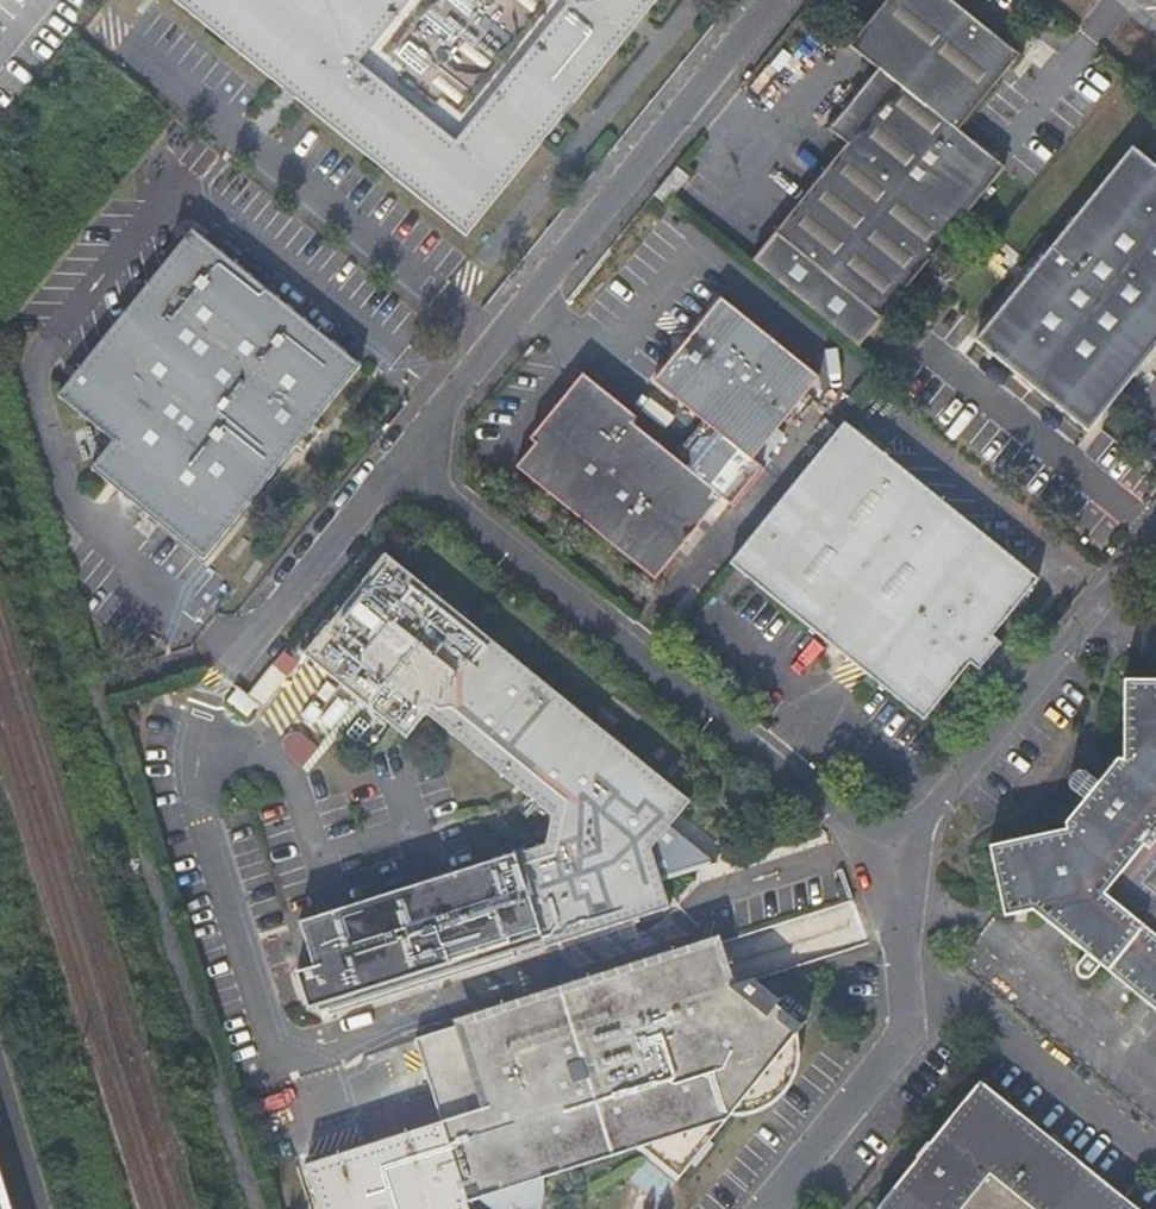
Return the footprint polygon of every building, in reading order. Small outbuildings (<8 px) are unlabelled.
[(462,225),(643,0),(185,0),(462,225)] [(950,0),(884,0),(847,47),(874,71),(866,82),(860,77),(819,128),(826,134),(829,131),(840,141),(769,230),(875,316),(1000,165),(954,126),(1013,51),(950,0)] [(1130,142),(972,338),(1083,430),(1155,340),(1155,164),(1130,142)] [(666,192),(655,183),(651,189),(661,198),(666,192)] [(286,440),(303,420),(352,359),(186,224),(50,389),(104,434),(81,463),(193,554),(286,440)] [(578,382),(529,443),(511,466),(649,576),(716,494),(729,504),(760,464),(749,455),(814,374),(718,293),(684,334),(671,336),(674,346),(650,375),(699,415),(667,454),(624,418),(578,382)] [(311,427),(303,420),(286,440),(295,447),(311,427)] [(838,421),(724,562),(918,719),(964,663),(974,670),(995,642),(986,635),(1033,577),(838,421)] [(639,843),(657,821),(678,795),(374,545),(290,648),(393,733),(413,708),(532,805),(532,838),(292,915),(307,962),(290,967),(299,998),(310,995),(314,1007),(499,948),(495,936),(524,926),(530,944),(658,903),(648,871),(639,843)] [(259,706),(296,660),(281,647),(243,693),(259,706)] [(1063,826),(1064,833),(985,851),(1001,918),(1030,914),(1082,957),(1073,969),(1073,978),(1075,980),(1083,981),(1087,980),(1098,970),(1155,1017),(1155,683),(1124,682),(1122,761),(1116,762),(1095,787),(1089,782),(1077,772),(1072,771),(1068,770),(1064,772),(1062,779),(1064,784),(1067,786),(1078,796),(1083,801),(1063,826)] [(293,725),(276,742),(299,765),(316,747),(293,725)] [(1095,787),(1116,762),(1108,761),(1089,782),(1095,787)] [(1060,816),(1063,826),(1083,801),(1078,796),(1060,816)] [(698,855),(657,821),(639,843),(648,871),(698,855)] [(714,946),(486,1018),(520,1123),(522,1128),(538,1181),(635,1151),(675,1184),(730,1117),(737,1117),(744,1116),(754,1114),(761,1111),(771,1105),(780,1097),(784,1092),(792,1079),(797,1063),(798,1049),(795,1036),(806,1024),(799,1027),(776,1008),(779,1003),(752,981),(728,989),(714,946)] [(486,1018),(460,1025),(414,1040),(439,1122),(303,1166),(317,1208),(467,1208),(466,1204),(511,1189),(515,1198),(528,1192),(525,1185),(538,1181),(522,1128),(520,1123),(486,1018)] [(1117,1194),(1109,1202),(1092,1189),(1099,1178),(1006,1103),(992,1105),(981,1096),(968,1097),(914,1164),(914,1174),(906,1185),(900,1180),(877,1208),(1136,1208),(1117,1194)] [(914,1174),(914,1164),(900,1180),(906,1185),(914,1174)]
